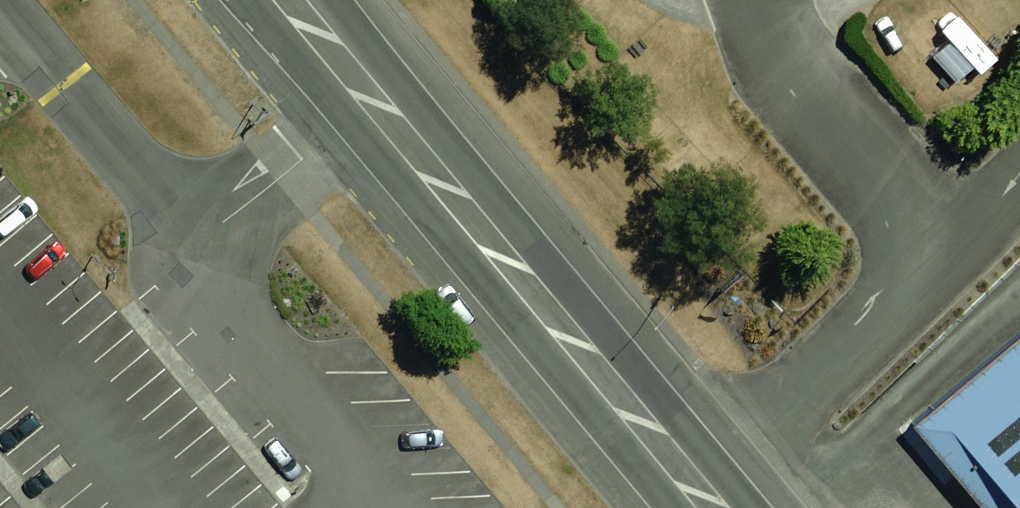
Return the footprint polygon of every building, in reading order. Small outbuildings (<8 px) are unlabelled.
[(892,430),(955,507),(1019,507),(1019,328),(892,430)]
